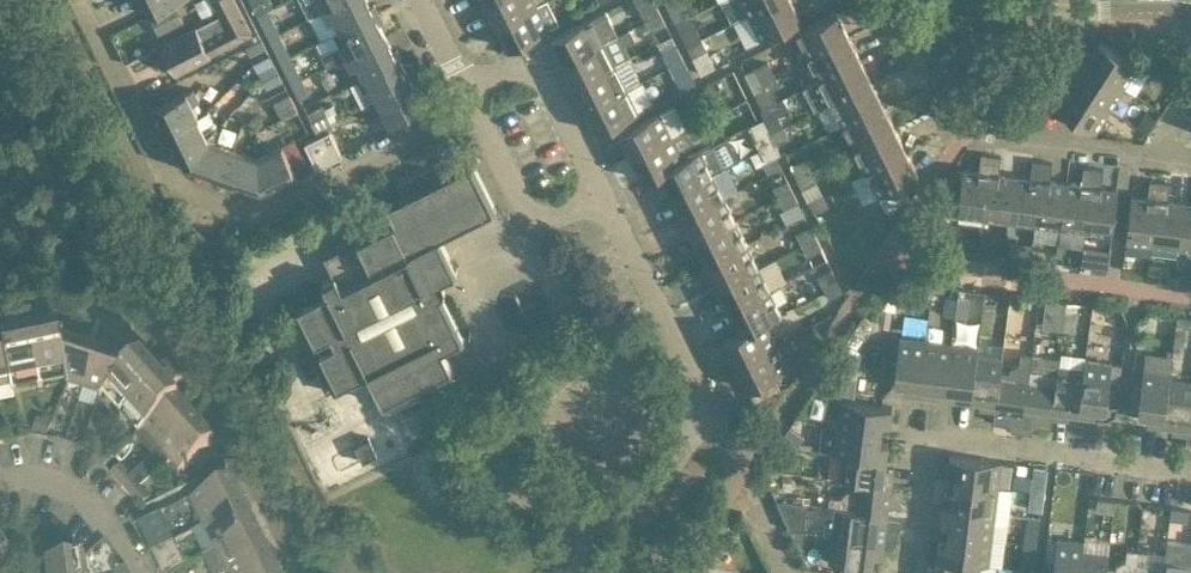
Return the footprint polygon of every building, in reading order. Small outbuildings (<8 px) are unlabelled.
[(176,0),(143,0),(150,13),(176,0)] [(176,71),(211,53),(211,52),(253,31),(237,0),(215,0),(221,12),(161,43),(176,71)] [(322,9),(341,0),(318,0),(322,9)] [(369,0),(341,0),(322,9),(328,21),(335,17),(341,28),(379,10),(374,1),(370,3),(369,0)] [(537,2),(536,0),(486,0),(497,22),(537,2)] [(497,22),(509,46),(559,21),(549,0),(541,0),(537,2),(497,22)] [(647,17),(661,10),(655,0),(653,0),(641,6),(647,17)] [(683,0),(666,0),(670,8),(684,1),(683,0)] [(750,14),(777,0),(743,0),(750,14)] [(792,0),(777,0),(750,14),(762,37),(801,17),(792,0)] [(606,8),(552,35),(564,59),(603,39),(618,32),(606,8)] [(345,55),(386,35),(379,21),(383,19),(379,10),(341,28),(347,40),(340,44),(322,53),(327,64),(345,55)] [(666,22),(661,10),(647,17),(652,28),(666,22)] [(837,10),(797,30),(809,54),(849,34),(837,10)] [(279,31),(271,15),(262,20),(270,35),(279,31)] [(682,32),(688,43),(701,37),(696,25),(682,32)] [(286,45),(279,31),(270,35),(277,50),(286,45)] [(861,57),(849,34),(809,54),(821,77),(861,57)] [(393,49),(386,35),(345,55),(351,67),(358,63),(364,74),(359,77),(400,57),(400,58),(402,57),(397,47),(393,49)] [(707,48),(701,37),(688,43),(693,54),(707,48)] [(252,55),(267,47),(262,38),(247,46),(252,55)] [(575,82),(615,62),(603,39),(564,59),(575,82)] [(1071,54),(1085,63),(1086,61),(1123,85),(1138,63),(1101,39),(1092,53),(1077,43),(1071,54)] [(664,52),(670,64),(684,57),(678,45),(664,52)] [(411,80),(400,58),(400,57),(359,77),(365,89),(372,85),(378,97),(411,80)] [(675,75),(689,68),(684,57),(670,64),(675,75)] [(821,77),(804,86),(815,109),(832,100),(872,80),(861,57),(821,77)] [(768,60),(746,72),(751,83),(774,72),(768,60)] [(1086,61),(1085,63),(1078,75),(1063,65),(1057,75),(1071,85),(1073,83),(1110,107),(1123,85),(1086,61)] [(285,67),(293,81),(302,77),(294,62),(285,67)] [(587,105),(627,86),(615,62),(575,82),(587,105)] [(259,70),(264,79),(279,72),(275,63),(259,70)] [(283,80),(279,72),(264,79),(268,88),(283,80)] [(774,72),(751,83),(757,94),(779,83),(774,72)] [(310,93),(302,77),(293,81),(301,98),(310,93)] [(423,104),(411,80),(378,97),(383,108),(376,112),(382,124),(423,104)] [(884,104),(872,80),(832,100),(844,123),(884,104)] [(1073,83),(1071,85),(1064,96),(1049,87),(1043,97),(1059,107),(1060,106),(1095,129),(1110,107),(1073,83)] [(599,129),(639,109),(627,86),(587,105),(599,129)] [(194,87),(174,96),(153,107),(170,141),(174,139),(202,125),(197,116),(199,115),(193,103),(200,99),(194,87)] [(279,109),(294,102),(291,94),(275,101),(279,109)] [(298,110),(294,102),(279,109),(283,117),(298,110)] [(323,103),(307,111),(311,119),(327,112),(323,103)] [(895,127),(884,104),(844,123),(856,147),(895,127)] [(632,153),(672,133),(660,109),(620,129),(632,153)] [(327,112),(311,119),(319,134),(330,128),(334,126),(331,120),(327,112)] [(766,123),(769,129),(770,131),(784,125),(778,113),(764,120),(766,123)] [(766,123),(752,130),(761,148),(775,141),(770,131),(769,129),(766,123)] [(186,164),(211,139),(209,139),(202,125),(174,139),(186,164)] [(789,136),(784,125),(770,131),(775,141),(776,142),(789,136)] [(907,150),(895,127),(856,147),(867,170),(907,150)] [(342,153),(330,128),(305,141),(317,166),(342,153)] [(684,157),(683,156),(672,133),(632,153),(644,177),(661,169),(661,168),(684,157)] [(222,181),(234,147),(211,139),(186,164),(213,173),(211,177),(222,181)] [(781,152),(776,142),(775,141),(761,148),(767,159),(781,152)] [(299,175),(288,154),(283,143),(259,155),(261,189),(286,177),(288,181),(299,175)] [(672,191),(712,172),(722,167),(710,143),(701,148),(683,156),(684,157),(661,168),(661,169),(672,191)] [(261,189),(259,155),(234,147),(222,181),(233,184),(234,180),(261,189)] [(918,174),(907,150),(867,170),(879,194),(918,174)] [(984,215),(992,153),(982,152),(979,169),(963,167),(958,204),(958,211),(984,215)] [(1009,218),(1015,174),(999,172),(1002,154),(992,153),(984,215),(1009,218)] [(443,276),(444,275),(457,269),(450,256),(440,235),(496,206),(474,161),(453,171),(444,154),(410,171),(402,175),(401,175),(397,177),(405,195),(384,205),(391,218),(357,235),(324,252),(334,273),(323,278),(329,289),(291,308),(308,343),(313,352),(302,358),(309,374),(319,369),(328,389),(360,373),(361,375),(370,378),(373,377),(388,409),(408,399),(412,409),(427,401),(419,383),(436,374),(440,381),(455,373),(442,346),(464,335),(442,291),(445,289),(444,287),(446,282),(443,276)] [(792,164),(797,175),(811,168),(806,157),(792,164)] [(1035,221),(1043,160),(1033,158),(1031,176),(1015,174),(1009,218),(1035,221)] [(1061,224),(1066,181),(1051,179),(1053,161),(1043,160),(1035,221),(1061,224)] [(726,165),(722,167),(712,172),(672,191),(684,214),(724,195),(738,188),(726,165)] [(1086,228),(1094,166),(1084,165),(1082,183),(1066,181),(1061,224),(1086,228)] [(958,204),(963,167),(956,166),(938,202),(958,204)] [(1113,231),(1118,187),(1102,185),(1104,168),(1094,166),(1086,228),(1113,231)] [(817,180),(811,168),(797,175),(803,187),(817,180)] [(774,185),(780,196),(793,189),(788,178),(774,185)] [(1153,241),(1160,180),(1150,178),(1148,196),(1132,194),(1126,238),(1153,241)] [(1178,244),(1184,200),(1168,198),(1170,181),(1160,180),(1153,241),(1178,244)] [(799,200),(793,189),(780,196),(785,207),(799,200)] [(829,203),(823,192),(809,199),(815,210),(829,203)] [(696,238),(735,218),(724,195),(684,214),(696,238)] [(1184,200),(1178,244),(1190,246),(1190,201),(1184,200)] [(707,261),(747,241),(735,218),(696,238),(707,261)] [(816,235),(812,227),(811,224),(797,231),(803,242),(816,235)] [(822,246),(816,235),(803,242),(808,253),(822,246)] [(719,284),(758,264),(747,241),(707,261),(719,284)] [(730,307),(770,287),(758,264),(719,284),(730,307)] [(838,278),(832,266),(818,273),(824,284),(838,278)] [(843,289),(838,278),(824,284),(829,296),(843,289)] [(782,312),(770,287),(730,307),(741,330),(742,330),(764,319),(765,320),(782,312)] [(956,314),(958,296),(946,295),(944,312),(956,314)] [(968,315),(970,298),(958,296),(956,314),(968,315)] [(994,319),(996,301),(984,300),(982,317),(994,319)] [(1075,329),(1077,311),(1065,310),(1063,328),(1075,329)] [(25,337),(3,342),(11,384),(64,373),(66,373),(57,331),(46,333),(41,311),(21,315),(25,337)] [(776,343),(765,320),(764,319),(742,330),(741,330),(724,338),(736,362),(776,343)] [(1186,343),(1188,325),(1176,324),(1174,342),(1186,343)] [(1020,341),(1037,343),(1038,328),(1022,326),(1020,341)] [(83,391),(96,353),(68,344),(70,340),(68,329),(57,331),(66,373),(64,373),(67,386),(83,391)] [(920,390),(926,338),(900,335),(897,359),(887,357),(885,377),(904,379),(903,388),(920,390)] [(952,341),(927,338),(926,338),(920,390),(936,392),(937,383),(947,384),(952,341)] [(977,353),(978,345),(952,341),(947,384),(956,385),(955,394),(971,396),(977,353)] [(3,342),(0,343),(0,391),(12,388),(3,342)] [(788,367),(777,345),(776,343),(736,362),(755,400),(781,388),(774,374),(788,367)] [(108,387),(140,359),(133,351),(125,358),(123,362),(96,353),(83,391),(99,397),(109,388),(108,387)] [(1022,431),(1032,352),(1021,351),(1020,363),(1018,362),(1010,367),(1010,370),(1001,369),(1000,369),(996,408),(995,408),(993,420),(1009,422),(1011,425),(1011,429),(1022,431)] [(1052,415),(1058,377),(1057,376),(1059,364),(1060,355),(1032,352),(1022,431),(1033,432),(1033,428),(1037,425),(1052,427),(1053,415),(1052,415)] [(1000,369),(1001,369),(1003,356),(977,353),(971,396),(980,397),(979,406),(995,408),(996,408),(1000,369)] [(1085,367),(1079,410),(1096,412),(1097,403),(1117,406),(1119,387),(1122,363),(1085,358),(1084,367),(1085,367)] [(186,376),(172,361),(155,376),(140,359),(108,387),(109,388),(145,429),(177,400),(169,391),(186,376)] [(1085,367),(1084,367),(1059,364),(1057,376),(1058,377),(1052,415),(1053,415),(1069,417),(1070,409),(1079,410),(1085,367)] [(1169,377),(1170,369),(1168,369),(1144,366),(1141,389),(1131,388),(1128,408),(1148,410),(1147,419),(1164,421),(1169,377)] [(854,394),(856,379),(844,377),(842,392),(854,394)] [(1169,377),(1164,421),(1173,422),(1172,430),(1188,432),(1190,408),(1190,380),(1169,377)] [(841,398),(838,425),(881,430),(882,421),(891,422),(893,405),(841,398)] [(195,421),(177,400),(145,429),(138,435),(139,436),(136,439),(153,458),(160,452),(195,421)] [(214,442),(195,421),(160,452),(153,458),(142,468),(151,478),(169,462),(179,473),(214,442)] [(881,430),(838,425),(822,423),(819,449),(843,452),(843,451),(886,457),(888,440),(880,439),(881,430)] [(804,435),(789,426),(782,436),(797,446),(804,435)] [(0,431),(0,444),(10,442),(8,430),(0,431)] [(378,453),(369,435),(355,441),(363,460),(378,453)] [(797,446),(782,436),(776,445),(791,455),(797,446)] [(892,482),(894,467),(885,466),(886,457),(843,451),(843,452),(840,477),(853,479),(853,478),(891,483),(892,482)] [(998,486),(1002,460),(1002,459),(950,453),(948,470),(957,471),(956,480),(998,486)] [(120,467),(111,475),(121,486),(130,478),(120,467)] [(1043,491),(1045,474),(1033,472),(1031,490),(1043,491)] [(130,478),(121,486),(131,498),(139,507),(140,508),(149,500),(140,490),(130,478)] [(902,499),(904,484),(892,482),(891,483),(853,478),(853,479),(852,488),(848,487),(842,493),(842,495),(829,494),(828,504),(907,514),(908,503),(905,503),(902,499)] [(995,511),(998,486),(956,480),(954,489),(946,488),(944,505),(995,511)] [(190,502),(202,527),(245,506),(232,481),(190,502)] [(1041,508),(1043,491),(1031,490),(1029,507),(1041,508)] [(1114,511),(1116,499),(1116,498),(1098,496),(1096,508),(1114,511)] [(799,528),(803,501),(777,499),(790,527),(799,528)] [(902,524),(906,525),(907,514),(828,504),(825,532),(833,533),(846,535),(885,540),(884,541),(896,542),(898,527),(902,524)] [(944,505),(942,521),(950,522),(949,531),(992,537),(1006,538),(1009,513),(995,511),(944,505)] [(1188,520),(1189,509),(1189,508),(1172,505),(1170,517),(1188,520)] [(257,530),(245,506),(202,527),(214,551),(257,530)] [(160,514),(136,526),(150,553),(171,542),(173,541),(172,539),(168,541),(156,518),(161,516),(160,514)] [(1037,542),(1038,529),(1026,528),(1025,541),(1037,542)] [(257,530),(214,551),(225,572),(232,572),(269,555),(257,530)] [(988,563),(992,537),(949,531),(948,541),(939,540),(937,556),(980,561),(980,562),(988,563)] [(884,541),(885,540),(846,535),(833,533),(830,560),(853,563),(852,572),(872,572),(874,555),(882,557),(884,541)] [(1082,549),(1083,549),(1084,540),(1057,537),(1055,552),(1045,551),(1043,572),(1079,572),(1082,549)] [(1033,569),(1037,542),(1025,541),(1021,568),(1033,569)] [(150,553),(160,572),(171,572),(184,567),(171,542),(150,553)] [(0,543),(0,560),(9,552),(0,543)] [(1138,547),(1127,546),(1126,558),(1124,558),(1116,562),(1116,566),(1107,565),(1106,565),(1105,572),(1135,572),(1138,547)] [(1163,572),(1154,571),(1155,567),(1149,561),(1147,561),(1148,549),(1138,547),(1135,572),(1164,572),(1163,572)] [(1107,565),(1109,552),(1083,549),(1082,549),(1079,572),(1105,572),(1106,565),(1107,565)] [(269,555),(232,572),(278,572),(269,555)] [(980,562),(980,561),(937,556),(936,565),(928,564),(927,572),(978,572),(980,562)] [(84,558),(46,564),(47,572),(87,572),(84,558)] [(1190,565),(1190,562),(1165,559),(1163,572),(1164,572),(1190,572),(1190,565)]
